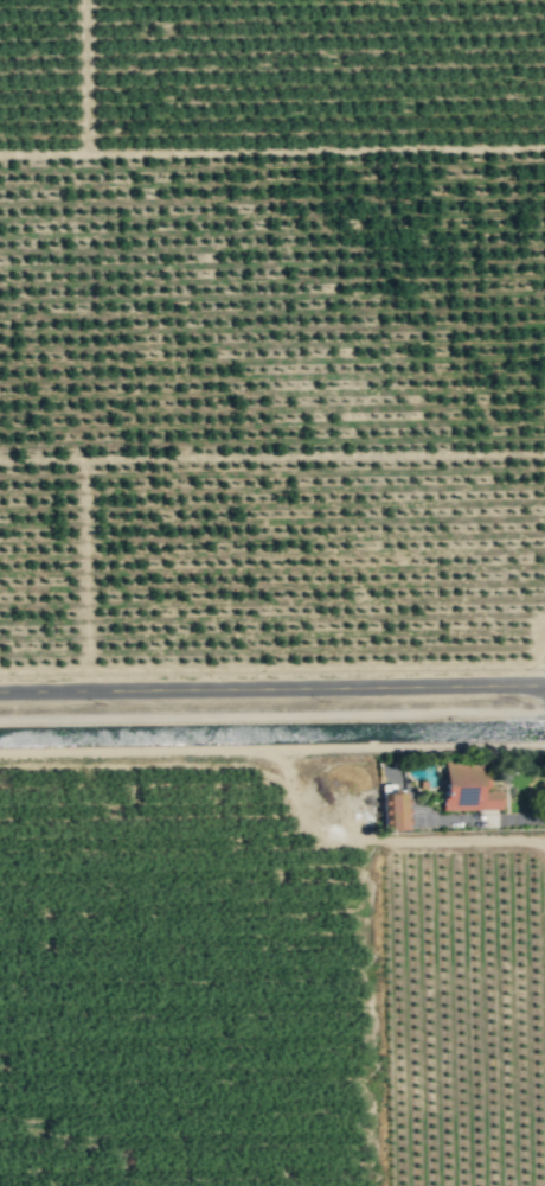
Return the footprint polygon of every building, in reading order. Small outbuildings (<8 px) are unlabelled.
[(444,810),(502,809),(502,789),(489,789),(488,761),(443,762),(444,810)] [(406,792),(381,792),(383,830),(407,829),(406,792)]
